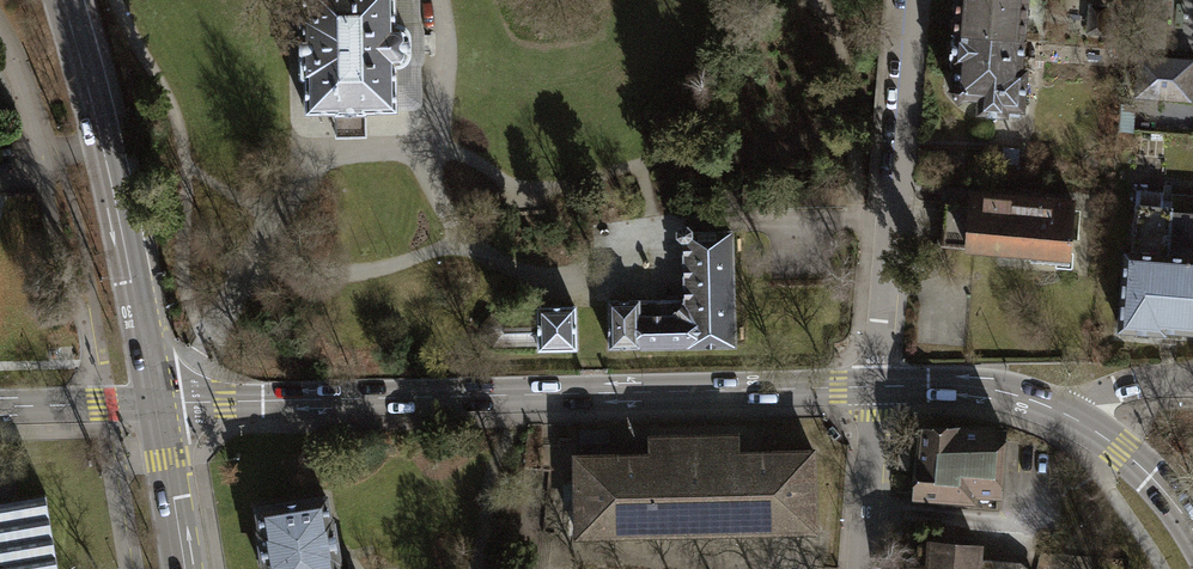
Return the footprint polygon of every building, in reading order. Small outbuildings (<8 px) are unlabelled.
[(303,14),(299,14),(300,79),(305,78),(305,113),(335,112),(335,114),(336,114),(336,136),(366,136),(365,113),(366,113),(366,111),(397,111),(396,109),(416,108),(420,103),(420,66),(422,60),(423,54),(423,30),(421,26),(419,22),(419,0),(303,0),(303,14)] [(956,34),(1025,39),(1028,0),(959,0),(956,34)] [(1143,57),(1163,58),(1167,0),(1148,0),(1143,57)] [(956,86),(949,92),(958,102),(963,98),(979,99),(978,114),(1008,116),(1009,109),(1025,111),(1028,69),(1022,69),(1025,39),(956,34),(953,63),(957,63),(956,86)] [(1192,88),(1192,60),(1163,58),(1143,57),(1140,56),(1137,95),(1192,99),(1192,88)] [(1121,328),(1164,332),(1165,328),(1192,330),(1192,196),(1138,192),(1134,253),(1127,253),(1121,328)] [(1074,202),(973,194),(972,205),(945,203),(942,246),(1032,253),(1031,262),(1069,264),(1074,202)] [(687,299),(609,301),(609,347),(733,345),(731,232),(686,233),(687,299)] [(476,325),(476,335),(484,335),(484,337),(495,347),(538,347),(539,349),(576,348),(575,306),(538,308),(538,309),(494,310),(483,322),(483,325),(476,325)] [(923,429),(916,494),(942,496),(941,503),(997,507),(1002,429),(957,430),(956,429),(923,429)] [(576,459),(577,547),(819,543),(817,453),(742,454),(742,440),(650,441),(650,458),(576,459)] [(46,494),(0,501),(0,568),(58,568),(46,494)] [(257,507),(261,531),(259,531),(265,568),(338,568),(337,559),(339,559),(333,520),(330,520),(326,496),(257,507)] [(911,568),(1025,568),(1023,567),(977,563),(978,547),(932,543),(932,545),(919,544),(917,567),(911,566),(911,568)]
